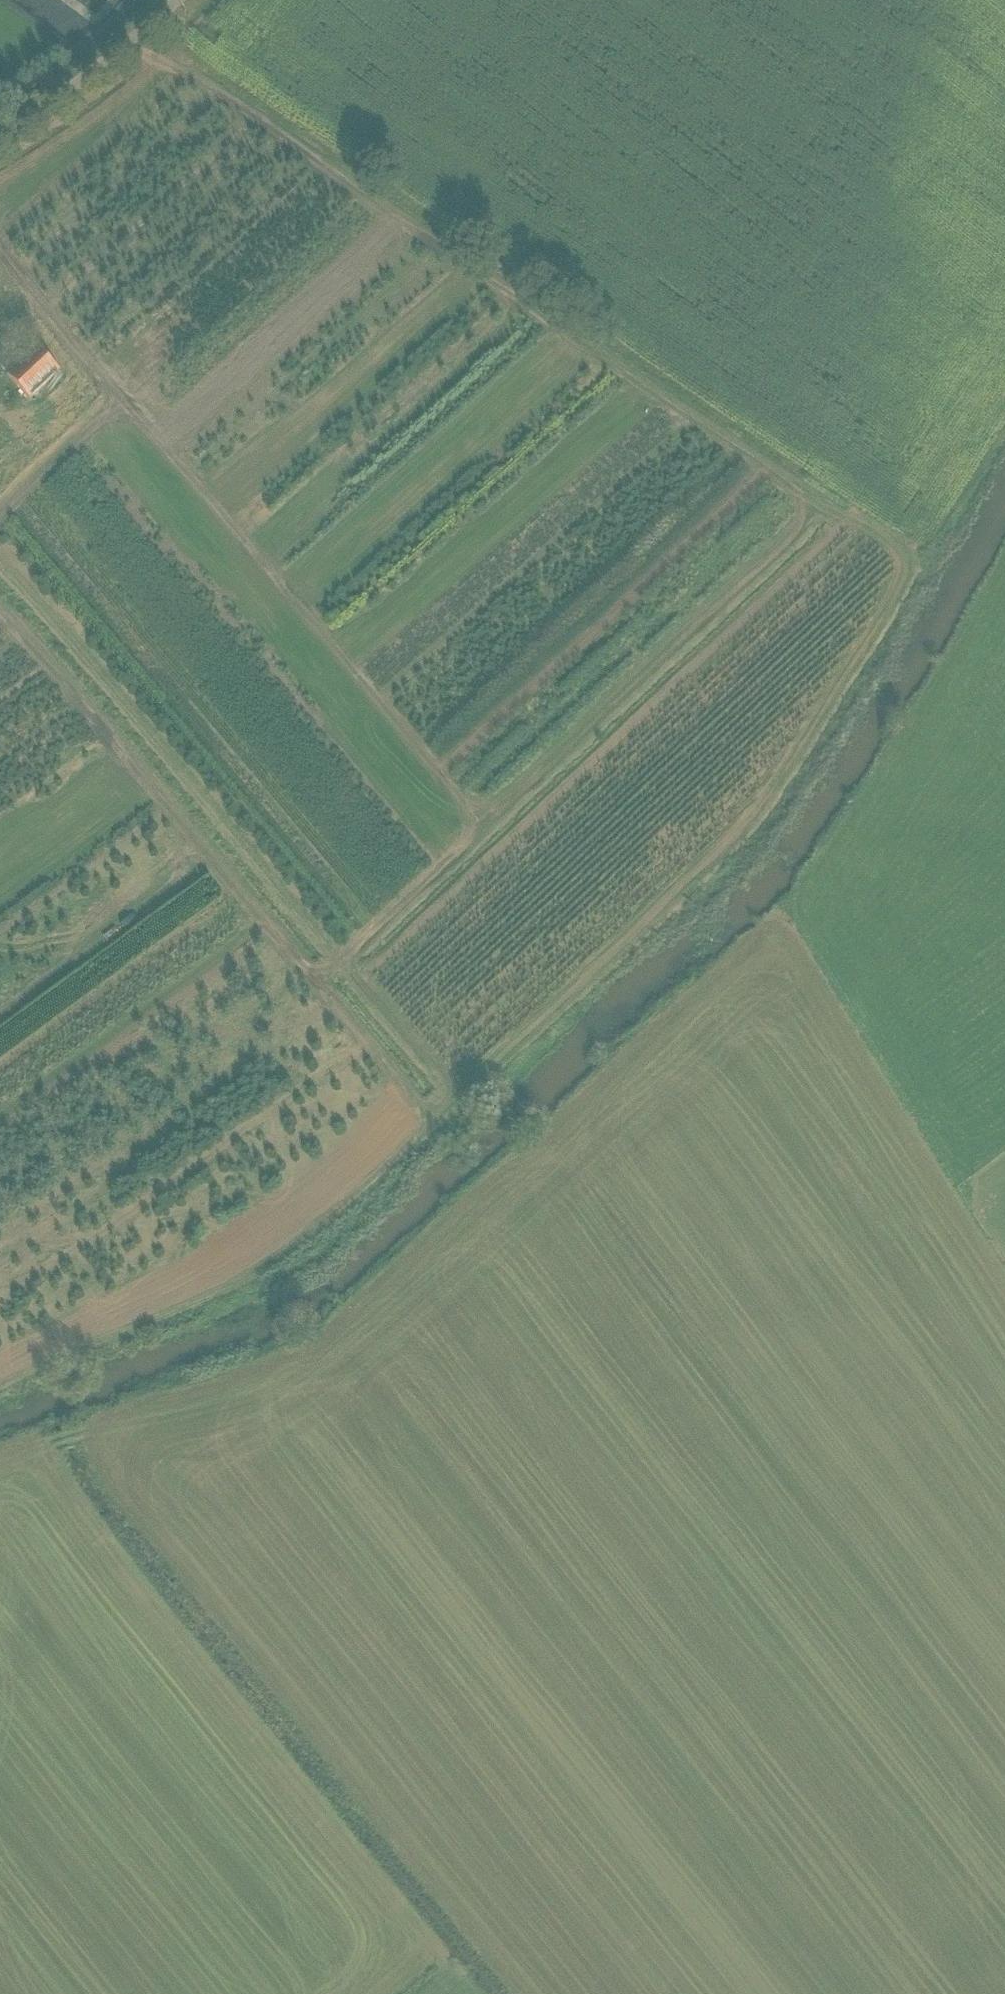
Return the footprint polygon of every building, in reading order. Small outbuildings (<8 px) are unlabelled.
[(20,360),(6,373),(30,399),(60,372),(35,347),(20,360)]
